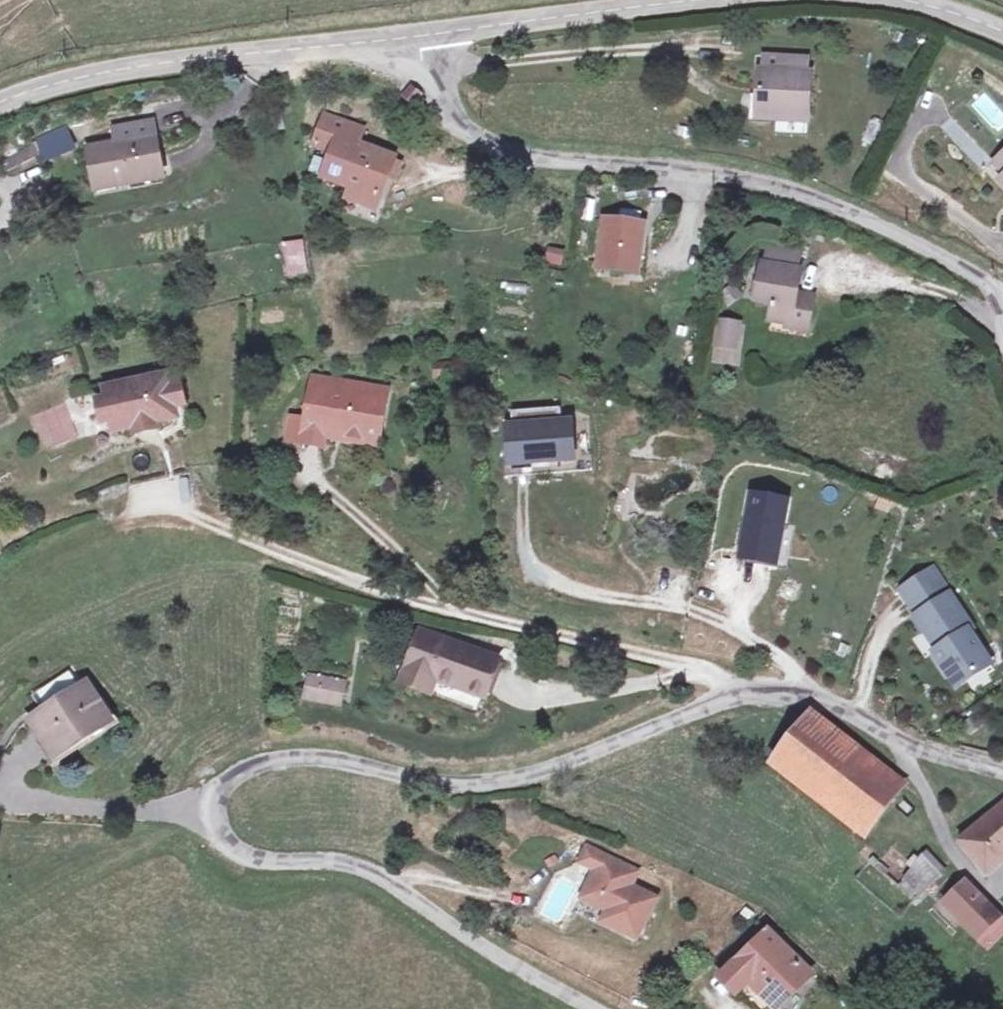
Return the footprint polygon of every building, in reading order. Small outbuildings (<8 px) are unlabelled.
[(762,65),(762,81),(805,81),(805,65),(762,65)] [(762,81),(757,81),(756,123),(806,125),(805,81),(762,81)] [(414,85),(407,93),(415,100),(422,92),(414,85)] [(356,145),(362,130),(323,116),(313,144),(337,153),(327,181),(352,190),(349,203),(377,211),(386,178),(394,180),(399,163),(391,161),(392,157),(356,145)] [(110,127),(113,144),(149,138),(146,121),(110,127)] [(41,161),(76,150),(68,127),(34,138),(41,161)] [(157,176),(149,138),(113,144),(86,149),(93,187),(157,176)] [(994,170),(1002,178),(1002,159),(994,170)] [(647,226),(608,221),(604,274),(639,277),(647,226)] [(564,265),(563,246),(545,246),(546,265),(564,265)] [(764,250),(762,265),(797,266),(797,252),(764,250)] [(797,266),(762,265),(758,302),(775,303),(777,320),(815,323),(819,305),(796,299),(796,291),(797,266)] [(818,294),(796,291),(796,299),(819,305),(818,294)] [(742,365),(742,318),(713,318),(713,365),(742,365)] [(760,365),(762,339),(744,337),(742,362),(760,365)] [(169,398),(164,379),(161,368),(103,383),(104,393),(108,414),(113,424),(172,408),(169,398)] [(324,402),(328,377),(317,376),(312,402),(324,402)] [(164,379),(169,398),(181,396),(176,377),(164,379)] [(370,383),(328,377),(324,402),(312,402),(310,419),(308,436),(329,439),(331,432),(369,438),(371,420),(387,423),(391,401),(369,398),(370,383)] [(369,398),(391,401),(393,386),(370,383),(369,398)] [(108,414),(104,393),(92,395),(98,417),(108,414)] [(508,464),(570,463),(571,426),(562,426),(561,417),(529,418),(529,411),(512,412),(513,427),(508,427),(508,464)] [(308,436),(310,419),(299,416),(297,434),(308,436)] [(385,440),(387,423),(371,420),(369,438),(385,440)] [(755,491),(745,544),(779,551),(782,530),(789,497),(755,491)] [(795,532),(782,530),(779,551),(745,544),(744,553),(789,562),(795,532)] [(953,686),(987,667),(966,632),(970,630),(936,569),(903,588),(918,614),(916,615),(935,650),(933,652),(953,686)] [(435,642),(415,692),(440,702),(446,688),(494,706),(509,672),(435,642)] [(306,671),(300,698),(342,707),(347,680),(306,671)] [(70,676),(54,684),(63,703),(81,694),(70,676)] [(63,703),(54,684),(32,696),(43,714),(37,717),(55,754),(107,725),(89,689),(81,694),(63,703)] [(806,720),(778,766),(870,822),(899,777),(806,720)] [(983,726),(971,735),(978,744),(990,735),(983,726)] [(960,836),(982,867),(1002,854),(1002,807),(960,836)] [(945,871),(928,852),(905,876),(922,891),(945,871)] [(660,874),(630,857),(605,895),(627,909),(619,924),(654,942),(677,903),(651,892),(660,874)] [(964,885),(948,898),(982,940),(999,924),(964,885)] [(767,929),(722,973),(735,987),(750,974),(774,997),(805,971),(767,929)]
